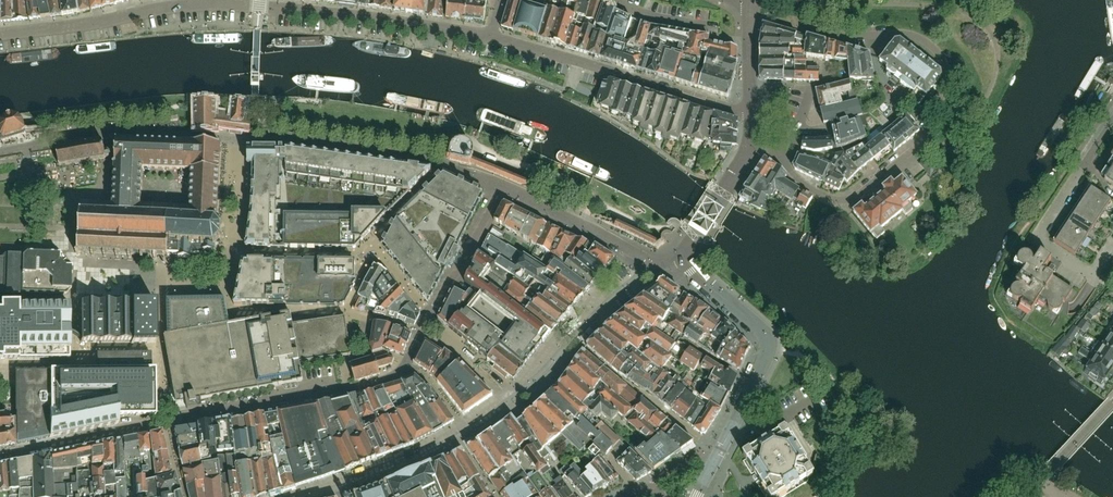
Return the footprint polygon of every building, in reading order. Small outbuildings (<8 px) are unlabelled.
[(12,0),(1,0),(1,2),(1,22),(13,21),(12,0)] [(25,0),(12,0),(13,21),(28,20),(25,0)] [(38,0),(28,0),(30,20),(41,19),(38,0)] [(41,19),(48,18),(45,0),(38,0),(41,19)] [(60,0),(45,0),(48,18),(61,17),(63,16),(60,0)] [(76,0),(60,0),(63,16),(78,13),(76,0)] [(88,0),(76,0),(78,13),(90,11),(88,0)] [(102,0),(90,0),(92,10),(103,7),(102,0)] [(380,0),(366,0),(366,8),(368,8),(380,9),(380,0)] [(393,0),(380,0),(380,9),(393,11),(393,0)] [(411,0),(395,0),(394,11),(400,12),(401,12),(407,13),(406,14),(410,14),(411,0)] [(410,14),(413,14),(419,15),(419,14),(425,15),(427,0),(411,0),(410,14)] [(445,0),(429,0),(427,16),(443,17),(445,0)] [(459,0),(449,0),(446,18),(447,18),(456,19),(459,0)] [(468,0),(464,0),(459,0),(456,19),(465,20),(468,0)] [(477,2),(474,1),(474,0),(470,0),(470,1),(468,0),(465,20),(475,22),(477,2)] [(485,23),(488,0),(477,0),(477,2),(475,22),(485,23)] [(522,3),(513,0),(510,0),(507,10),(512,11),(511,14),(518,17),(522,3)] [(580,0),(564,0),(560,12),(564,13),(566,9),(565,9),(565,7),(566,7),(568,2),(578,7),(580,0)] [(591,0),(580,0),(578,7),(575,16),(573,22),(585,25),(585,24),(586,19),(591,0)] [(604,6),(592,0),(591,0),(586,19),(594,21),(598,23),(604,6)] [(544,21),(547,13),(548,10),(522,3),(518,17),(514,32),(538,39),(544,21)] [(607,37),(615,11),(604,6),(598,23),(596,29),(595,33),(607,37)] [(550,43),(560,12),(548,8),(548,10),(547,13),(544,21),(538,39),(550,43)] [(514,32),(518,17),(511,14),(512,11),(507,10),(501,28),(514,32)] [(624,43),(628,31),(629,30),(628,30),(631,19),(615,11),(607,37),(619,41),(624,43)] [(565,48),(573,22),(575,16),(564,13),(560,12),(550,43),(565,48)] [(594,21),(586,19),(585,24),(585,25),(592,28),(594,21)] [(576,51),(585,25),(573,22),(565,48),(576,51)] [(648,37),(651,28),(642,24),(637,39),(635,46),(645,48),(648,37)] [(795,33),(763,24),(761,34),(761,35),(795,39),(795,33)] [(588,55),(595,33),(596,29),(592,28),(585,25),(576,51),(588,55)] [(659,41),(660,38),(662,29),(651,28),(648,37),(659,41)] [(687,46),(690,34),(662,29),(660,38),(668,41),(680,44),(687,46)] [(600,58),(604,45),(607,37),(595,33),(588,55),(600,59),(600,58)] [(805,53),(807,36),(795,33),(795,39),(795,47),(794,47),(793,55),(796,56),(796,58),(805,56),(805,53)] [(709,56),(712,43),(708,42),(709,36),(690,34),(687,46),(684,55),(686,56),(701,61),(703,54),(709,56)] [(232,35),(178,41),(179,51),(233,46),(232,35)] [(338,39),(290,35),(289,46),(337,50),(338,39)] [(795,47),(795,39),(761,35),(759,46),(759,48),(794,47),(795,47)] [(815,58),(817,39),(807,36),(805,53),(807,53),(807,57),(815,58)] [(626,52),(629,44),(627,45),(624,43),(619,41),(607,37),(604,45),(600,58),(622,65),(626,53),(626,52)] [(638,70),(642,58),(644,51),(645,48),(635,46),(637,39),(629,44),(626,52),(626,53),(622,65),(638,70)] [(825,59),(826,42),(817,39),(815,58),(825,59)] [(835,61),(836,45),(832,44),(831,41),(828,40),(826,42),(825,59),(825,60),(835,61)] [(677,53),(680,44),(668,41),(665,50),(677,53)] [(903,79),(921,56),(920,55),(920,56),(915,52),(909,47),(908,47),(900,41),(895,42),(890,48),(890,47),(885,54),(881,60),(880,62),(881,63),(881,62),(887,67),(886,69),(886,71),(893,77),(895,76),(897,74),(903,79)] [(124,45),(81,49),(82,60),(125,55),(124,45)] [(656,75),(664,49),(664,47),(658,45),(656,51),(653,51),(649,50),(649,52),(644,51),(642,58),(638,70),(656,75)] [(848,62),(846,48),(836,45),(835,61),(848,62)] [(737,55),(737,53),(738,53),(738,52),(737,52),(737,50),(738,50),(738,49),(737,49),(737,48),(726,46),(723,59),(737,63),(737,62),(738,62),(737,62),(737,59),(738,59),(737,59),(737,56),(738,56),(738,55),(737,55)] [(793,55),(794,47),(759,48),(759,58),(785,57),(790,57),(792,57),(792,56),(793,55)] [(874,80),(870,56),(870,54),(868,54),(861,52),(855,50),(854,50),(848,49),(848,48),(846,48),(848,62),(850,80),(874,80)] [(683,65),(685,59),(686,56),(684,55),(677,53),(665,50),(664,49),(656,75),(669,79),(677,82),(682,64),(683,65)] [(72,50),(17,56),(19,67),(73,61),(72,50)] [(733,80),(737,66),(737,63),(723,59),(718,58),(714,57),(709,56),(708,55),(703,71),(719,76),(733,80)] [(806,64),(806,57),(805,56),(796,58),(792,57),(790,57),(785,57),(784,67),(783,81),(795,81),(795,67),(806,67),(807,67),(807,65),(806,64)] [(936,82),(941,76),(940,72),(933,66),(933,65),(926,60),(926,61),(921,57),(921,56),(903,79),(900,82),(914,92),(910,98),(919,105),(919,104),(921,102),(922,102),(922,101),(923,99),(923,100),(924,99),(926,96),(926,97),(927,95),(931,89),(932,89),(936,83),(936,82)] [(784,67),(785,57),(759,58),(759,59),(760,59),(759,65),(759,64),(759,66),(784,67)] [(700,63),(685,59),(683,65),(697,69),(700,63)] [(691,86),(697,69),(683,65),(682,64),(677,82),(690,86),(691,86)] [(783,81),(784,67),(759,66),(760,78),(762,80),(780,81),(783,81)] [(805,81),(806,67),(795,67),(795,81),(805,81)] [(819,67),(807,67),(806,67),(805,81),(818,81),(819,67)] [(733,80),(719,76),(703,71),(697,69),(691,86),(695,87),(728,97),(733,80)] [(352,80),(310,75),(304,75),(299,77),(295,79),(292,82),(295,85),(299,87),(304,89),(309,90),(350,93),(355,93),(358,91),(360,88),(360,85),(359,83),(352,80)] [(612,111),(621,85),(609,81),(608,84),(604,82),(597,103),(602,104),(601,107),(612,111)] [(854,90),(851,91),(848,82),(816,90),(816,91),(820,110),(843,105),(857,101),(854,90)] [(634,121),(644,92),(621,85),(612,111),(611,114),(634,121)] [(656,131),(667,99),(644,92),(634,121),(633,124),(641,127),(640,130),(648,133),(649,129),(656,131)] [(450,114),(454,112),(451,107),(448,105),(444,103),(395,93),(391,93),(388,94),(386,97),(386,100),(388,102),(390,103),(442,115),(446,115),(450,114)] [(681,136),(691,107),(667,99),(656,131),(655,134),(662,137),(661,140),(669,143),(670,139),(679,142),(681,136)] [(766,100),(766,120),(774,120),(774,100),(766,100)] [(216,131),(216,126),(217,113),(217,102),(195,101),(195,131),(216,131)] [(861,114),(857,101),(843,105),(820,110),(824,123),(830,122),(844,119),(861,114)] [(244,124),(247,104),(234,102),(232,115),(231,124),(230,128),(229,133),(242,135),(243,131),(251,132),(252,125),(244,124)] [(708,131),(713,114),(691,107),(681,136),(704,143),(704,141),(708,142),(711,133),(708,131)] [(541,130),(487,109),(483,109),(480,109),(478,110),(476,113),(476,116),(477,119),(480,122),(537,143),(541,143),(544,142),(547,140),(547,136),(545,133),(541,130)] [(888,123),(873,110),(869,115),(884,127),(888,123)] [(231,124),(232,115),(217,113),(216,126),(230,128),(231,124)] [(735,146),(736,134),(738,134),(739,121),(713,114),(712,129),(713,129),(713,131),(714,131),(713,143),(721,144),(720,151),(728,152),(732,146),(735,146)] [(909,139),(920,131),(906,115),(881,135),(890,148),(894,152),(904,144),(905,144),(910,140),(909,139)] [(25,128),(24,125),(23,124),(22,122),(22,121),(20,119),(18,118),(15,117),(13,117),(7,119),(5,121),(3,124),(2,126),(2,130),(2,131),(3,136),(2,137),(2,141),(3,141),(14,138),(24,135),(25,133),(26,133),(26,132),(25,129),(25,128)] [(866,138),(859,119),(845,122),(844,119),(830,122),(834,137),(837,148),(843,147),(851,144),(866,138)] [(890,148),(881,135),(871,143),(869,141),(863,146),(873,160),(876,157),(882,152),(884,153),(890,148)] [(836,148),(834,137),(831,138),(814,140),(803,138),(801,150),(814,152),(832,149),(836,148)] [(220,144),(116,140),(116,142),(115,167),(114,186),(114,195),(130,195),(129,206),(125,206),(124,214),(216,219),(217,217),(220,144)] [(111,155),(111,151),(104,152),(103,144),(102,141),(57,148),(57,149),(59,166),(61,166),(69,165),(106,159),(106,158),(110,158),(111,155)] [(452,147),(451,148),(451,149),(450,154),(452,158),(457,160),(466,162),(467,164),(470,164),(471,163),(472,161),(474,154),(474,152),(474,151),(473,150),(473,148),(472,147),(471,146),(470,145),(469,144),(468,143),(467,142),(466,142),(465,142),(463,141),(462,141),(460,141),(459,142),(457,142),(456,143),(455,144),(454,145),(453,146),(452,147)] [(873,160),(863,146),(862,145),(846,154),(851,160),(850,161),(859,172),(873,160)] [(243,261),(234,305),(247,305),(343,306),(354,285),(355,285),(355,282),(367,259),(393,259),(428,304),(448,265),(451,267),(452,268),(461,251),(460,250),(459,251),(456,249),(485,193),(444,173),(443,172),(431,169),(421,167),(287,148),(253,147),(248,147),(248,165),(252,165),(252,171),(245,171),(243,261)] [(608,171),(565,152),(562,152),(559,153),(557,156),(557,158),(558,161),(603,181),(606,181),(608,179),(609,177),(609,173),(608,171)] [(1104,167),(1110,172),(1104,181),(1112,186),(1112,153),(1104,167)] [(859,172),(850,161),(844,154),(836,155),(832,166),(829,173),(835,176),(837,171),(847,182),(859,172)] [(829,173),(832,166),(817,159),(798,155),(793,167),(795,171),(824,184),(829,173)] [(766,182),(777,165),(765,157),(754,174),(766,182)] [(930,163),(927,158),(920,164),(930,177),(944,165),(937,157),(930,163)] [(800,190),(783,180),(787,174),(777,165),(766,182),(765,185),(775,191),(785,197),(792,201),(800,190)] [(845,180),(835,176),(829,173),(824,184),(840,192),(845,180)] [(785,197),(775,191),(765,185),(766,182),(754,174),(745,189),(758,196),(751,207),(760,210),(761,209),(768,212),(771,204),(779,208),(781,205),(784,199),(785,197)] [(909,202),(917,195),(902,177),(894,184),(891,181),(883,187),(885,191),(902,211),(906,215),(913,209),(913,207),(909,202)] [(1111,201),(1089,187),(1083,196),(1105,210),(1111,201)] [(751,207),(758,196),(745,189),(740,197),(747,201),(746,204),(751,207)] [(805,209),(813,198),(800,190),(792,201),(805,209)] [(881,228),(902,211),(885,191),(865,208),(862,205),(853,212),(871,233),(877,239),(885,233),(881,228)] [(221,225),(216,219),(124,214),(125,206),(129,206),(130,195),(114,195),(114,198),(114,202),(113,205),(100,205),(100,202),(98,202),(98,204),(81,204),(81,212),(79,211),(79,214),(80,214),(80,235),(77,235),(77,237),(79,237),(79,241),(79,246),(78,251),(75,253),(77,255),(79,253),(92,254),(91,257),(94,257),(94,254),(104,254),(104,257),(106,257),(106,254),(116,255),(116,258),(119,258),(119,255),(129,255),(129,259),(131,259),(131,256),(141,256),(141,259),(143,259),(143,256),(154,257),(154,260),(156,260),(157,257),(162,257),(166,257),(168,260),(170,258),(168,256),(169,242),(178,242),(178,245),(181,246),(181,242),(190,243),(190,246),(192,246),(192,243),(201,243),(201,247),(204,247),(204,244),(212,244),(214,247),(215,247),(216,246),(215,243),(221,238),(224,239),(225,237),(221,235),(222,228),(225,226),(224,224),(221,225)] [(1105,210),(1083,196),(1077,205),(1099,219),(1105,210)] [(513,232),(523,213),(504,203),(503,204),(494,221),(513,232)] [(1099,219),(1077,205),(1071,214),(1093,228),(1099,219)] [(529,242),(540,221),(523,213),(513,232),(529,242)] [(1093,228),(1071,214),(1065,223),(1087,237),(1093,228)] [(543,236),(548,225),(540,221),(529,242),(538,247),(543,236)] [(1087,237),(1065,223),(1059,232),(1081,246),(1087,237)] [(550,254),(561,231),(549,225),(548,225),(543,236),(538,247),(550,254)] [(494,227),(489,235),(499,241),(504,233),(494,227)] [(575,262),(582,252),(588,243),(577,238),(576,239),(561,231),(550,254),(562,260),(562,258),(566,253),(572,258),(571,259),(575,262)] [(1081,246),(1059,232),(1053,241),(1075,255),(1081,246)] [(530,279),(538,266),(508,245),(508,246),(499,241),(489,235),(479,254),(495,265),(489,273),(490,274),(510,289),(558,326),(565,318),(566,317),(525,287),(530,279)] [(169,242),(168,256),(178,256),(178,259),(191,259),(191,256),(203,256),(203,252),(215,253),(215,247),(214,247),(212,244),(204,244),(204,247),(201,247),(201,243),(192,243),(192,246),(190,246),(190,243),(181,242),(181,246),(178,245),(178,242),(169,242)] [(614,259),(597,248),(590,244),(588,243),(582,252),(605,270),(606,270),(606,269),(607,269),(613,260),(614,261),(615,259),(614,258),(614,259)] [(605,270),(582,252),(575,262),(584,269),(598,280),(605,270)] [(1073,291),(1053,278),(1049,276),(1052,272),(1046,267),(1051,259),(1040,252),(1033,263),(1032,262),(1032,261),(1032,260),(1032,259),(1031,258),(1031,257),(1030,257),(1029,255),(1028,255),(1027,254),(1026,254),(1025,254),(1024,254),(1023,254),(1022,254),(1021,255),(1020,255),(1020,256),(1019,257),(1018,258),(1018,259),(1017,260),(1014,264),(1018,266),(1019,266),(1019,267),(1020,267),(1020,268),(1021,268),(1022,269),(1023,269),(1024,269),(1025,269),(1016,283),(1019,285),(1019,286),(1018,286),(1017,286),(1016,286),(1015,286),(1014,287),(1013,288),(1012,288),(1011,289),(1011,290),(1011,292),(1010,291),(1008,295),(1012,298),(1013,299),(1014,299),(1015,300),(1016,300),(1017,301),(1019,301),(1020,300),(1022,300),(1020,304),(1031,311),(1037,302),(1044,307),(1047,303),(1047,304),(1047,305),(1047,306),(1048,307),(1048,308),(1049,309),(1050,310),(1051,311),(1052,311),(1053,312),(1057,315),(1060,311),(1059,311),(1060,310),(1061,309),(1061,308),(1062,307),(1062,306),(1062,305),(1062,304),(1062,303),(1062,302),(1061,301),(1062,300),(1065,302),(1073,291)] [(38,253),(34,253),(33,253),(25,253),(25,256),(22,256),(22,265),(21,294),(53,295),(53,294),(66,295),(68,293),(67,293),(70,290),(70,284),(71,284),(70,284),(70,279),(71,279),(71,278),(70,278),(71,273),(71,272),(71,268),(71,267),(68,264),(63,258),(62,257),(60,256),(59,254),(55,254),(54,254),(46,254),(46,253),(46,254),(38,254),(38,253)] [(520,310),(491,288),(492,288),(482,281),(482,280),(483,280),(486,276),(488,277),(490,274),(489,273),(495,265),(479,254),(465,282),(472,287),(481,294),(486,298),(489,300),(481,310),(490,317),(497,307),(536,336),(534,338),(542,344),(551,333),(548,331),(537,323),(520,310)] [(3,294),(3,295),(8,295),(8,293),(9,255),(3,255),(3,257),(0,257),(0,294),(3,294)] [(21,294),(22,265),(22,256),(21,256),(21,255),(21,256),(9,255),(8,293),(20,294),(21,294)] [(592,287),(570,271),(562,265),(558,262),(557,262),(546,255),(539,265),(562,281),(584,297),(591,287),(592,288),(592,287)] [(598,280),(584,269),(575,262),(571,259),(568,263),(562,258),(562,260),(561,261),(559,260),(558,262),(562,265),(570,271),(592,287),(596,282),(598,280)] [(365,311),(370,300),(388,273),(375,265),(374,266),(364,283),(358,295),(358,296),(352,309),(365,311)] [(584,297),(562,281),(539,265),(538,266),(530,279),(574,309),(574,308),(583,297),(583,298),(584,297)] [(1109,267),(1105,271),(1112,279),(1112,271),(1109,267)] [(398,286),(388,273),(370,300),(365,311),(374,314),(383,299),(398,286)] [(558,326),(510,289),(490,274),(488,277),(486,276),(483,280),(482,280),(482,281),(492,288),(491,288),(520,310),(537,323),(548,331),(551,333),(552,333),(557,326),(558,326)] [(574,309),(530,279),(525,287),(566,317),(573,309),(574,309)] [(674,298),(679,291),(663,280),(656,287),(663,294),(662,296),(674,304),(677,300),(674,298)] [(388,310),(405,295),(399,287),(398,286),(383,299),(374,314),(381,315),(386,316),(388,310)] [(449,327),(459,316),(460,317),(463,314),(464,315),(472,306),(478,298),(481,294),(472,287),(469,291),(466,296),(453,289),(452,289),(453,289),(451,293),(450,293),(450,294),(448,298),(447,299),(448,299),(446,303),(445,303),(445,304),(443,307),(443,309),(441,311),(441,313),(438,318),(439,318),(444,323),(445,323),(448,326),(448,327),(449,327)] [(674,304),(662,296),(663,294),(656,287),(649,292),(644,296),(670,314),(679,301),(677,300),(674,304)] [(486,298),(481,294),(478,298),(472,306),(488,319),(482,326),(486,330),(488,335),(476,349),(488,359),(489,360),(501,346),(525,366),(542,344),(534,338),(536,336),(497,307),(490,317),(481,310),(489,300),(486,298)] [(682,322),(695,301),(685,294),(680,302),(679,301),(670,314),(676,318),(682,322)] [(399,315),(415,307),(405,295),(388,310),(386,316),(398,320),(400,316),(399,315)] [(682,335),(697,345),(704,337),(692,329),(688,335),(685,333),(690,327),(682,322),(676,318),(670,314),(644,296),(635,304),(682,335)] [(224,305),(223,301),(188,302),(193,331),(228,325),(224,305)] [(148,302),(134,302),(97,302),(95,302),(91,302),(91,303),(88,303),(85,303),(85,304),(82,305),(82,304),(81,304),(81,307),(81,329),(80,329),(80,335),(97,335),(134,335),(148,335),(153,334),(153,328),(152,328),(151,323),(150,323),(150,318),(149,318),(148,302)] [(177,326),(173,302),(169,302),(170,335),(176,334),(179,332),(180,333),(181,333),(180,325),(177,326)] [(193,331),(188,302),(173,302),(177,326),(180,325),(181,333),(193,331)] [(684,320),(698,330),(710,311),(696,302),(684,320)] [(682,335),(635,304),(634,303),(634,304),(626,310),(625,310),(625,311),(675,346),(678,341),(682,335)] [(50,359),(69,358),(69,348),(70,348),(70,341),(70,336),(70,335),(69,335),(69,319),(69,315),(69,312),(69,309),(69,307),(68,305),(49,305),(49,304),(45,304),(45,305),(41,305),(41,306),(37,306),(37,307),(34,307),(33,307),(33,306),(30,306),(25,305),(25,307),(22,307),(22,305),(1,305),(1,307),(0,307),(0,359),(15,359),(22,359),(31,359),(32,360),(33,360),(34,359),(34,360),(50,360),(50,359)] [(488,319),(472,306),(464,315),(463,314),(460,317),(459,316),(449,327),(476,349),(488,335),(486,330),(482,326),(488,319)] [(415,326),(421,314),(415,307),(399,315),(400,316),(407,319),(405,321),(415,326)] [(673,357),(680,362),(690,348),(678,341),(675,346),(625,311),(616,318),(630,328),(646,339),(651,343),(673,357)] [(712,340),(724,322),(710,311),(698,330),(706,335),(712,340)] [(300,364),(294,328),(293,328),(292,320),(291,314),(265,319),(248,322),(246,322),(238,324),(236,324),(237,324),(234,325),(229,325),(228,325),(193,331),(181,333),(180,333),(179,332),(176,334),(170,335),(165,336),(166,336),(165,336),(165,337),(171,368),(172,409),(174,409),(187,407),(187,409),(187,410),(188,410),(189,411),(201,409),(202,408),(202,407),(202,406),(201,400),(211,398),(211,399),(221,397),(221,396),(230,395),(240,394),(240,393),(250,391),(250,392),(284,386),(283,381),(295,379),(292,365),(300,364)] [(347,345),(347,340),(346,338),(348,338),(345,320),(334,321),(334,318),(305,322),(304,318),(292,320),(293,328),(294,328),(300,364),(304,363),(304,362),(316,361),(316,362),(317,361),(329,359),(329,360),(336,359),(336,358),(348,356),(348,357),(349,357),(349,356),(350,356),(350,353),(351,353),(349,344),(347,345)] [(673,357),(651,343),(646,339),(630,328),(616,318),(608,325),(606,327),(664,370),(673,357)] [(1078,328),(1085,332),(1090,324),(1083,320),(1078,328)] [(723,348),(735,332),(725,323),(724,322),(712,340),(723,348)] [(382,349),(383,348),(387,337),(392,326),(390,326),(382,324),(379,323),(378,324),(373,323),(372,335),(371,335),(372,336),(371,338),(370,338),(371,339),(370,340),(370,341),(371,341),(370,345),(372,352),(382,349)] [(397,341),(401,330),(392,326),(387,337),(397,341)] [(1072,342),(1080,330),(1073,326),(1066,337),(1072,342)] [(652,394),(653,395),(667,377),(669,374),(664,370),(606,327),(598,335),(636,368),(627,379),(641,388),(652,394)] [(410,337),(411,334),(401,330),(397,341),(387,337),(383,348),(396,353),(402,356),(410,337)] [(740,370),(743,362),(749,350),(751,350),(750,345),(748,345),(735,332),(723,348),(712,340),(706,335),(704,337),(697,345),(716,357),(737,371),(737,370),(740,370)] [(1102,345),(1112,353),(1112,336),(1110,334),(1108,337),(1102,345)] [(636,368),(598,335),(597,336),(590,343),(586,347),(626,378),(627,379),(636,368)] [(431,374),(444,353),(425,341),(424,343),(413,363),(421,368),(431,374)] [(1056,347),(1063,352),(1067,347),(1060,342),(1056,347)] [(1090,354),(1112,369),(1112,367),(1112,353),(1102,345),(1098,342),(1095,346),(1091,353),(1090,354)] [(525,366),(501,346),(489,360),(495,365),(494,368),(506,378),(508,375),(514,380),(515,380),(514,380),(525,366)] [(690,348),(680,362),(689,368),(693,371),(703,357),(690,348)] [(1082,348),(1078,354),(1091,362),(1083,374),(1090,378),(1090,380),(1092,381),(1094,381),(1100,385),(1104,379),(1106,379),(1108,377),(1108,375),(1109,373),(1112,369),(1090,354),(1082,348)] [(437,383),(459,363),(445,351),(444,353),(431,374),(431,375),(437,383)] [(610,373),(603,367),(583,351),(575,360),(595,377),(601,382),(607,387),(608,388),(618,397),(627,387),(616,378),(610,373)] [(71,424),(80,422),(82,422),(82,423),(84,422),(96,419),(96,420),(98,420),(103,419),(103,418),(112,416),(116,415),(116,416),(116,415),(128,415),(128,416),(132,416),(136,416),(136,415),(148,415),(148,416),(149,416),(149,418),(154,417),(157,415),(157,404),(154,402),(154,391),(156,389),(156,381),(154,379),(154,370),(150,370),(150,353),(139,353),(113,353),(96,353),(96,364),(98,364),(98,371),(96,370),(80,370),(64,370),(47,370),(31,370),(14,370),(14,379),(14,380),(15,381),(15,382),(15,384),(15,383),(15,385),(15,388),(15,403),(15,411),(16,411),(16,418),(16,438),(17,438),(17,436),(26,434),(26,433),(31,432),(31,433),(38,432),(38,431),(48,429),(50,428),(50,429),(51,429),(51,428),(64,426),(67,426),(71,425),(71,424)] [(392,364),(394,358),(387,355),(376,359),(379,368),(392,364)] [(379,368),(376,359),(375,357),(362,361),(361,362),(360,362),(366,379),(370,378),(380,374),(379,368)] [(735,380),(735,377),(706,359),(701,367),(713,375),(709,382),(710,382),(729,395),(736,380),(735,380)] [(595,377),(575,360),(575,361),(569,370),(568,371),(593,392),(601,382),(595,377)] [(366,379),(360,362),(355,364),(354,364),(350,365),(354,378),(355,382),(366,379)] [(680,362),(676,367),(685,374),(689,368),(680,362)] [(493,396),(472,376),(461,364),(459,363),(437,383),(438,383),(458,409),(464,416),(493,396)] [(303,382),(303,377),(301,369),(300,364),(292,365),(295,379),(283,381),(284,386),(303,382)] [(648,423),(640,417),(632,410),(633,409),(618,397),(608,388),(607,387),(598,397),(593,392),(568,371),(568,372),(562,380),(563,380),(560,383),(559,384),(596,419),(597,419),(601,414),(611,424),(619,415),(650,441),(658,432),(657,431),(648,423)] [(430,408),(418,390),(426,385),(416,375),(402,382),(415,404),(416,403),(434,434),(444,428),(430,408)] [(662,402),(677,384),(679,382),(681,379),(677,376),(674,381),(667,377),(653,395),(662,402)] [(415,404),(402,382),(384,387),(393,407),(394,407),(396,412),(397,414),(415,404)] [(598,397),(607,387),(601,382),(593,392),(598,397)] [(672,410),(682,397),(686,391),(689,387),(684,383),(682,385),(679,382),(677,384),(662,402),(672,410)] [(705,434),(720,411),(729,395),(710,382),(705,389),(704,388),(701,392),(702,393),(701,396),(684,420),(702,434),(705,434)] [(553,391),(572,409),(578,415),(580,417),(597,435),(599,433),(605,427),(597,419),(596,419),(559,384),(553,391)] [(439,401),(432,392),(426,385),(418,390),(430,408),(439,401)] [(393,407),(384,387),(375,390),(387,415),(389,414),(390,415),(396,412),(394,407),(393,407)] [(641,399),(640,397),(627,387),(618,397),(633,409),(641,399)] [(678,415),(688,401),(695,391),(689,387),(686,391),(682,397),(672,410),(678,415)] [(387,415),(375,390),(367,393),(364,393),(370,407),(375,416),(377,420),(378,421),(388,417),(387,415)] [(572,409),(553,391),(552,391),(546,398),(565,417),(572,409)] [(678,415),(684,420),(701,396),(695,391),(688,401),(678,415)] [(370,407),(364,393),(357,395),(363,410),(370,407)] [(363,410),(357,395),(348,397),(357,416),(364,413),(363,410)] [(362,427),(357,416),(348,397),(333,401),(346,434),(348,434),(362,427)] [(566,418),(565,417),(546,398),(545,399),(535,408),(534,408),(563,435),(580,452),(591,442),(591,441),(591,440),(579,429),(578,429),(574,425),(566,418)] [(640,417),(650,406),(641,399),(633,409),(632,410),(640,417)] [(346,434),(333,401),(320,404),(328,427),(331,435),(333,440),(346,434)] [(455,422),(444,407),(439,401),(430,408),(444,428),(455,422)] [(416,403),(415,404),(397,414),(398,414),(415,444),(420,442),(420,441),(429,436),(434,434),(416,403)] [(346,471),(333,440),(331,435),(328,427),(320,404),(309,406),(334,475),(340,473),(346,471)] [(334,475),(309,406),(303,407),(282,411),(277,412),(286,450),(288,458),(297,488),(323,480),(334,475)] [(648,423),(658,413),(650,406),(640,417),(648,423)] [(393,453),(378,421),(377,420),(372,422),(371,418),(375,416),(370,407),(363,410),(364,413),(385,456),(393,453)] [(563,435),(534,408),(533,409),(533,410),(532,411),(531,410),(530,411),(531,412),(527,415),(526,414),(525,415),(526,415),(524,417),(523,416),(522,417),(523,418),(535,439),(542,450),(545,448),(550,454),(554,452),(568,442),(563,435)] [(597,435),(580,417),(572,409),(565,417),(574,425),(578,429),(579,429),(591,440),(591,441),(597,435)] [(297,488),(288,458),(280,460),(279,452),(286,450),(277,412),(265,414),(273,451),(274,455),(278,474),(283,492),(297,488)] [(385,456),(364,413),(357,416),(362,427),(377,459),(385,456)] [(657,431),(667,420),(658,413),(648,423),(657,431)] [(15,418),(9,419),(9,414),(0,415),(0,448),(14,445),(14,433),(15,433),(15,418)] [(273,451),(265,414),(254,416),(256,429),(259,448),(260,454),(267,452),(273,451)] [(415,444),(398,414),(391,417),(390,415),(389,414),(387,415),(388,417),(389,418),(395,431),(404,448),(415,444)] [(259,448),(256,429),(254,416),(245,417),(251,454),(260,454),(259,448)] [(251,454),(245,417),(231,420),(236,452),(234,452),(235,456),(251,454)] [(395,431),(389,418),(388,417),(378,421),(393,453),(394,453),(394,452),(397,451),(403,448),(404,449),(404,448),(395,431)] [(512,417),(503,425),(522,452),(535,470),(537,473),(540,471),(548,466),(543,459),(543,458),(541,459),(538,454),(535,450),(516,423),(516,422),(512,417)] [(516,423),(535,450),(538,454),(541,459),(543,458),(543,459),(550,454),(545,448),(542,450),(535,439),(523,418),(519,421),(516,423)] [(236,452),(231,420),(214,423),(218,454),(234,452),(236,452)] [(666,439),(676,428),(667,420),(657,431),(658,432),(661,435),(666,439)] [(211,459),(217,454),(218,454),(214,423),(199,425),(201,444),(202,447),(209,446),(211,459)] [(794,454),(792,452),(797,450),(797,449),(797,447),(794,441),(793,442),(789,435),(793,432),(787,424),(785,423),(784,423),(776,428),(779,433),(780,434),(780,436),(774,440),(772,439),(771,438),(772,438),(771,436),(765,439),(765,442),(762,441),(757,444),(757,445),(750,450),(750,449),(749,449),(744,452),(743,455),(746,459),(747,460),(748,459),(750,458),(752,458),(755,464),(755,466),(753,467),(751,468),(755,473),(757,474),(758,474),(760,477),(760,478),(759,480),(763,486),(764,485),(764,484),(766,483),(770,491),(764,495),(765,496),(779,496),(778,495),(785,490),(786,491),(791,488),(791,487),(792,485),(794,486),(800,483),(799,481),(798,481),(797,480),(798,478),(803,474),(805,475),(806,476),(806,477),(807,477),(807,478),(808,478),(813,475),(812,475),(813,472),(810,468),(810,467),(809,467),(804,460),(805,460),(802,454),(799,454),(799,453),(795,456),(794,454)] [(179,447),(201,444),(199,425),(181,429),(175,430),(179,444),(179,447)] [(522,452),(503,425),(501,426),(492,433),(513,463),(515,461),(514,459),(522,452)] [(377,459),(362,427),(348,434),(361,465),(377,459)] [(621,442),(605,427),(599,433),(614,448),(621,442)] [(694,443),(676,428),(666,439),(681,452),(694,443)] [(166,456),(161,432),(149,434),(152,459),(166,456)] [(513,463),(492,433),(491,432),(480,441),(479,441),(499,472),(503,470),(513,463)] [(597,435),(591,441),(591,442),(606,457),(613,450),(614,448),(599,433),(597,435)] [(361,465),(348,434),(346,434),(333,440),(346,471),(361,465)] [(149,455),(147,435),(136,437),(139,461),(139,464),(136,465),(137,475),(147,474),(147,471),(151,471),(149,455)] [(654,471),(681,452),(666,439),(661,435),(645,448),(644,447),(636,452),(654,471)] [(139,461),(136,437),(122,439),(123,462),(139,461)] [(123,462),(122,439),(112,441),(113,472),(114,473),(124,473),(123,462)] [(113,472),(112,441),(101,443),(102,474),(114,473),(113,472)] [(499,472),(479,441),(468,447),(488,478),(489,479),(499,472)] [(614,448),(613,450),(621,459),(630,450),(621,442),(614,448)] [(92,479),(103,479),(102,474),(101,443),(90,445),(92,477),(89,478),(89,472),(88,472),(76,473),(78,496),(92,496),(92,479)] [(203,453),(202,447),(201,444),(179,447),(181,457),(203,453)] [(88,466),(87,446),(75,449),(76,468),(88,466)] [(202,447),(203,453),(181,457),(183,466),(212,460),(211,459),(209,446),(202,447)] [(615,476),(606,463),(605,459),(593,448),(589,451),(585,456),(595,466),(608,484),(614,480),(615,481),(618,479),(616,475),(615,476)] [(76,473),(76,468),(75,449),(54,453),(50,454),(54,496),(78,496),(76,473)] [(479,476),(464,453),(465,453),(462,449),(461,450),(454,455),(453,455),(467,479),(470,483),(479,476)] [(630,463),(636,457),(630,450),(621,459),(617,463),(626,472),(627,468),(632,464),(630,463)] [(283,492),(278,474),(274,455),(268,457),(267,452),(260,454),(270,496),(283,492)] [(526,476),(535,470),(522,452),(514,459),(515,461),(516,461),(526,476)] [(50,454),(30,458),(31,479),(32,484),(32,496),(54,496),(50,454)] [(260,454),(251,454),(235,456),(234,456),(238,474),(237,474),(241,496),(267,496),(270,496),(260,454)] [(467,479),(453,455),(444,458),(459,484),(467,479)] [(168,464),(166,456),(152,459),(154,468),(168,464)] [(237,474),(238,474),(234,456),(226,457),(232,496),(241,496),(237,474)] [(608,484),(595,466),(585,456),(581,459),(588,466),(590,464),(591,466),(586,471),(588,473),(600,489),(608,484)] [(226,457),(219,458),(220,463),(219,463),(223,488),(224,496),(232,496),(226,457)] [(652,473),(639,460),(636,457),(630,463),(632,464),(627,468),(626,472),(636,482),(652,473)] [(31,479),(30,458),(16,461),(17,480),(31,479)] [(430,465),(431,466),(436,479),(444,496),(465,496),(463,494),(465,493),(462,488),(459,484),(444,458),(443,459),(430,465)] [(17,480),(16,461),(5,463),(7,490),(9,490),(18,489),(18,485),(17,480)] [(135,480),(135,475),(137,475),(136,465),(139,464),(139,461),(123,462),(124,473),(124,479),(125,490),(125,496),(135,496),(135,480)] [(528,479),(526,476),(516,461),(515,461),(513,463),(503,470),(499,472),(489,479),(501,494),(508,489),(510,492),(512,490),(514,492),(516,490),(517,491),(526,482),(528,479)] [(588,473),(584,476),(570,462),(567,465),(581,478),(592,495),(600,489),(588,473)] [(5,463),(0,464),(0,493),(9,492),(9,490),(7,490),(5,463)] [(223,488),(219,463),(204,466),(205,474),(207,483),(208,496),(224,496),(223,488)] [(170,472),(168,464),(154,468),(155,476),(170,472)] [(581,478),(567,465),(566,464),(559,472),(563,477),(583,496),(589,496),(592,495),(581,478)] [(207,483),(205,474),(204,466),(203,466),(203,467),(184,470),(186,478),(188,487),(207,483)] [(387,484),(393,496),(423,496),(421,494),(422,493),(430,489),(428,483),(433,481),(436,479),(431,466),(421,470),(396,480),(397,481),(387,484)] [(540,471),(551,486),(558,496),(573,496),(559,477),(557,479),(548,466),(540,471)] [(537,473),(535,470),(526,476),(528,479),(539,494),(547,487),(537,473)] [(115,491),(114,473),(102,474),(103,479),(103,495),(104,496),(116,496),(115,491)] [(125,490),(124,479),(124,473),(114,473),(115,491),(116,496),(125,496),(125,490)] [(807,478),(807,477),(806,477),(806,476),(805,475),(803,474),(798,478),(797,480),(798,481),(799,481),(800,483),(807,478)] [(179,491),(172,475),(155,479),(157,496),(171,493),(179,491)] [(479,476),(470,483),(462,488),(465,493),(473,488),(476,494),(473,495),(474,496),(473,496),(493,496),(479,476)] [(143,483),(147,481),(147,478),(135,480),(135,496),(145,496),(143,483)] [(802,486),(808,482),(809,479),(808,478),(807,478),(800,483),(794,486),(792,485),(791,487),(793,491),(802,486)] [(103,495),(103,479),(92,479),(92,496),(104,496),(103,495)] [(157,496),(155,479),(147,482),(147,481),(143,483),(145,496),(158,496),(157,496)] [(436,479),(433,481),(435,487),(430,489),(422,493),(424,496),(444,496),(436,479)] [(534,496),(536,495),(526,482),(517,491),(516,490),(514,492),(512,490),(510,492),(508,489),(501,494),(503,496),(534,496)] [(207,483),(188,487),(190,496),(208,496),(207,483)] [(32,484),(18,485),(18,489),(18,496),(32,496),(32,484)] [(393,496),(387,484),(351,496),(393,496)] [(548,489),(547,487),(539,494),(541,496),(555,496),(548,489)] [(793,491),(791,487),(791,488),(786,491),(785,490),(778,495),(779,496),(784,496),(786,496),(793,491)]
